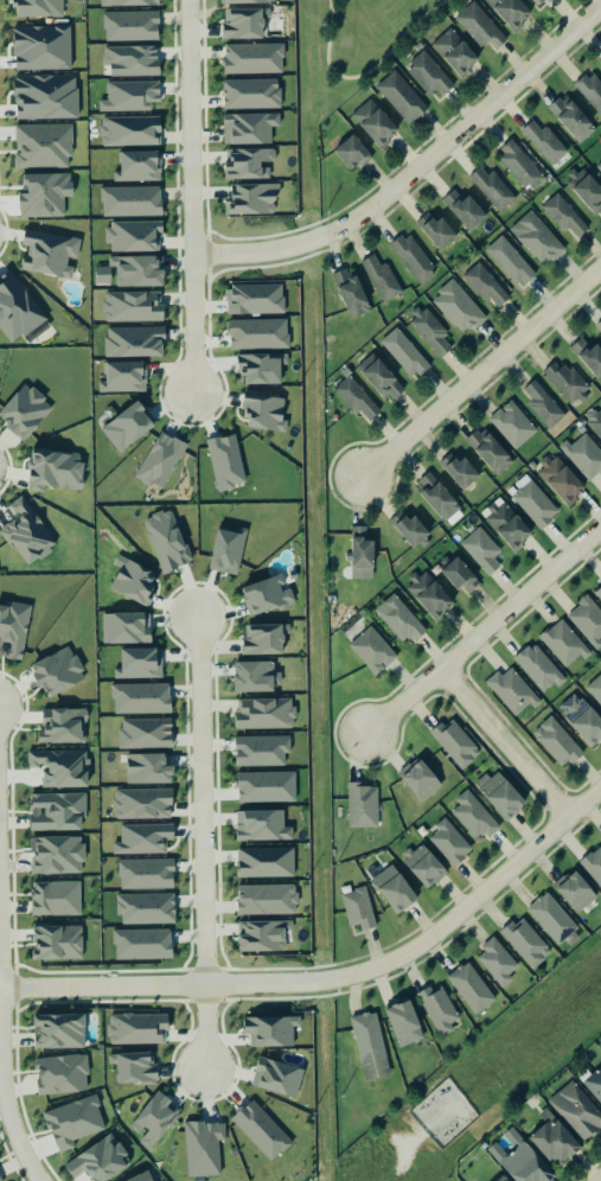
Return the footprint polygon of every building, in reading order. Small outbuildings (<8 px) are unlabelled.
[(63,0),(14,0),(14,18),(63,17),(63,0)] [(519,0),(485,0),(513,32),(532,14),(519,0)] [(541,8),(550,0),(533,0),(541,8)] [(455,17),(479,50),(490,43),(494,51),(506,43),(477,1),(455,17)] [(224,39),(264,39),(263,8),(224,9),(224,39)] [(159,40),(159,12),(103,13),(104,42),(159,40)] [(461,78),(480,60),(450,27),(431,45),(461,78)] [(283,74),(283,44),(224,45),(225,75),(283,74)] [(110,77),(159,76),(159,46),(103,47),(103,65),(110,65),(110,77)] [(405,69),(431,98),(439,91),(443,96),(454,85),(424,52),(405,69)] [(428,109),(396,70),(376,87),(408,126),(428,109)] [(575,88),(600,116),(600,84),(590,72),(575,88)] [(78,119),(77,75),(14,76),(15,120),(78,119)] [(280,79),(223,81),(223,109),(280,109),(280,79)] [(152,111),(152,103),(160,103),(160,82),(106,82),(107,101),(98,101),(98,113),(152,111)] [(596,130),(568,94),(549,108),(577,145),(596,130)] [(351,115),(381,148),(399,132),(370,98),(351,115)] [(271,127),(280,127),(280,114),(224,115),(224,145),(271,145),(271,127)] [(160,116),(100,117),(101,147),(161,146),(160,116)] [(520,132),(552,166),(569,152),(546,127),(542,132),(532,121),(520,132)] [(334,152),(353,173),(372,155),(353,135),(334,152)] [(531,193),(546,179),(511,140),(495,154),(531,193)] [(270,179),(269,165),(276,165),(275,149),(225,149),(225,179),(270,179)] [(113,183),(160,181),(159,151),(119,152),(120,172),(113,172),(113,183)] [(599,218),(600,216),(600,190),(580,167),(564,181),(599,218)] [(495,171),(486,177),(481,168),(471,174),(495,213),(514,202),(495,171)] [(232,202),(225,202),(225,216),(277,213),(277,184),(231,185),(232,202)] [(102,217),(161,216),(161,186),(101,187),(102,217)] [(469,231),(487,217),(469,197),(463,202),(453,191),(442,200),(469,231)] [(587,230),(561,193),(542,206),(562,234),(568,229),(576,238),(587,230)] [(564,248),(530,211),(509,231),(543,268),(564,248)] [(441,251),(458,236),(441,218),(436,223),(428,213),(416,223),(441,251)] [(107,253),(162,251),(161,222),(107,223),(107,253)] [(81,240),(25,230),(23,247),(26,247),(21,270),(71,280),(73,267),(66,267),(69,257),(77,258),(81,240)] [(435,276),(411,232),(392,243),(417,287),(435,276)] [(536,275),(501,236),(485,251),(520,289),(536,275)] [(379,267),(375,255),(363,261),(382,304),(402,294),(388,263),(379,267)] [(165,287),(164,269),(159,269),(159,256),(108,257),(108,267),(95,268),(95,283),(111,283),(110,268),(116,267),(116,287),(165,287)] [(484,302),(490,298),(499,308),(510,298),(479,262),(462,277),(484,302)] [(351,267),(331,276),(352,320),(371,311),(351,267)] [(46,320),(9,269),(0,276),(0,329),(12,345),(46,320)] [(430,301),(465,337),(486,317),(453,281),(430,301)] [(283,314),(283,286),(226,287),(226,315),(283,314)] [(164,321),(164,305),(159,305),(159,292),(103,293),(103,323),(164,321)] [(447,334),(422,307),(407,320),(441,358),(452,349),(443,338),(447,334)] [(288,349),(288,320),(229,321),(229,350),(288,349)] [(106,358),(165,357),(164,327),(106,328),(106,358)] [(411,381),(429,368),(398,327),(381,341),(411,381)] [(600,377),(600,349),(596,344),(592,349),(581,338),(570,349),(599,379),(600,377)] [(404,388),(372,353),(356,369),(389,403),(404,388)] [(245,385),(281,385),(281,355),(237,356),(237,375),(245,375),(245,385)] [(543,372),(574,406),(589,391),(558,358),(543,372)] [(145,363),(106,363),(106,382),(98,382),(98,392),(145,392),(145,363)] [(333,390),(354,415),(359,410),(369,422),(381,411),(349,376),(333,390)] [(526,406),(548,430),(565,415),(533,379),(523,389),(532,400),(526,406)] [(24,441),(53,408),(26,384),(0,412),(0,419),(24,441)] [(284,396),(244,395),(243,414),(249,414),(249,429),(287,432),(288,421),(283,420),(284,396)] [(516,451),(538,432),(511,400),(488,420),(516,451)] [(101,429),(119,454),(155,426),(136,402),(101,429)] [(584,421),(600,441),(600,407),(584,421)] [(497,477),(514,461),(482,427),(466,442),(497,477)] [(187,446),(160,432),(134,479),(151,487),(153,484),(164,490),(187,446)] [(600,477),(600,451),(582,432),(562,452),(593,485),(600,477)] [(247,485),(235,435),(206,441),(218,492),(247,485)] [(83,492),(87,464),(79,462),(81,455),(33,448),(27,491),(44,493),(45,487),(83,492)] [(462,491),(480,477),(465,458),(459,464),(450,453),(439,462),(462,491)] [(536,471),(567,507),(587,491),(556,454),(536,471)] [(414,489),(450,528),(466,512),(429,474),(414,489)] [(560,515),(532,479),(512,496),(538,530),(560,515)] [(26,567),(57,547),(23,497),(8,506),(17,519),(1,530),(26,567)] [(481,517),(516,553),(535,535),(500,499),(481,517)] [(164,575),(193,562),(170,509),(141,522),(164,575)] [(415,517),(410,521),(401,511),(389,522),(414,549),(430,534),(415,517)] [(375,568),(375,541),(366,541),(366,528),(352,526),(352,568),(375,568)] [(494,558),(500,554),(481,528),(461,543),(486,577),(500,567),(494,558)] [(210,572),(239,575),(245,532),(217,529),(210,572)] [(466,596),(481,583),(458,557),(442,570),(466,596)] [(110,590),(147,607),(160,579),(123,562),(110,590)] [(439,621),(455,604),(420,570),(403,589),(439,621)] [(284,590),(280,576),(241,588),(250,618),(295,604),(290,588),(284,590)] [(600,601),(600,584),(593,592),(600,601)] [(410,647),(428,631),(392,594),(375,611),(410,647)] [(597,651),(600,648),(600,612),(587,596),(565,615),(597,651)] [(31,606),(12,604),(12,608),(0,606),(0,658),(21,662),(31,606)] [(102,614),(103,645),(152,644),(152,628),(146,628),(146,614),(102,614)] [(590,656),(563,618),(539,636),(563,669),(581,656),(584,660),(590,656)] [(244,656),(283,656),(283,625),(243,626),(244,656)] [(349,646),(376,676),(397,657),(370,627),(349,646)] [(513,659),(543,694),(555,684),(557,688),(567,681),(535,643),(513,659)] [(71,647),(32,665),(47,700),(87,682),(71,647)] [(161,678),(161,649),(121,650),(121,669),(114,669),(114,679),(161,678)] [(235,694),(275,692),(274,684),(281,684),(281,674),(274,674),(274,663),(235,663),(235,694)] [(501,676),(497,671),(485,683),(516,717),(530,704),(533,708),(542,702),(511,669),(501,676)] [(586,688),(600,707),(600,675),(586,688)] [(171,714),(170,684),(113,685),(114,715),(171,714)] [(600,739),(600,720),(576,691),(557,709),(590,748),(600,739)] [(236,700),(236,730),(294,729),(294,700),(236,700)] [(43,710),(43,733),(38,733),(39,745),(85,743),(84,709),(43,710)] [(563,770),(583,753),(551,716),(531,733),(563,770)] [(172,748),(172,719),(119,721),(119,749),(172,748)] [(443,727),(441,723),(429,734),(462,771),(481,753),(452,720),(443,727)] [(290,754),(290,736),(236,738),(236,767),(284,766),(284,754),(290,754)] [(173,784),(173,767),(166,767),(166,755),(127,755),(127,785),(173,784)] [(443,786),(417,757),(398,774),(423,803),(443,786)] [(506,823),(526,805),(497,768),(475,785),(506,823)] [(295,773),(237,773),(237,803),(295,803),(295,773)] [(378,828),(377,787),(365,787),(365,783),(347,784),(349,828),(378,828)] [(172,790),(113,790),(114,821),(173,819),(172,790)] [(452,812),(479,843),(499,826),(467,790),(454,800),(460,805),(452,812)] [(82,815),(85,815),(85,794),(30,796),(30,832),(82,831),(82,815)] [(236,842),(293,841),(293,828),(284,828),(283,811),(236,812),(236,842)] [(435,826),(439,831),(429,840),(454,867),(473,850),(445,818),(435,826)] [(166,854),(166,841),(174,841),(174,824),(121,825),(121,843),(113,843),(113,855),(166,854)] [(31,874),(83,875),(84,838),(31,837),(31,874)] [(427,890),(447,874),(424,844),(404,861),(427,890)] [(599,847),(580,864),(600,888),(600,849),(599,847)] [(294,849),(237,849),(238,879),(294,877),(294,849)] [(174,889),(174,860),(119,860),(120,890),(174,889)] [(418,900),(394,864),(371,880),(397,915),(418,900)] [(577,914),(597,898),(574,870),(554,887),(577,914)] [(81,882),(31,883),(32,917),(82,915),(81,882)] [(237,915),(296,915),(296,886),(237,887),(237,915)] [(377,928),(367,888),(341,895),(350,928),(360,926),(362,932),(377,928)] [(578,928),(545,893),(526,911),(558,946),(578,928)] [(175,895),(116,895),(117,915),(122,915),(122,925),(175,925),(175,895)] [(533,970),(552,952),(519,917),(500,934),(533,970)] [(238,923),(238,952),(289,952),(289,921),(238,923)] [(82,926),(33,927),(34,962),(83,959),(82,926)] [(114,960),(172,959),(171,930),(114,931),(114,960)] [(474,957),(501,987),(522,969),(494,939),(474,957)] [(495,1001),(467,963),(447,978),(475,1016),(495,1001)] [(459,1021),(443,987),(433,991),(431,988),(418,994),(437,1039),(454,1032),(452,1024),(459,1021)] [(399,1048),(424,1039),(410,1001),(384,1010),(399,1048)] [(376,1011),(351,1017),(364,1083),(390,1077),(376,1011)] [(85,1049),(84,1015),(34,1016),(34,1049),(85,1049)] [(164,1045),(164,1030),(168,1030),(168,1015),(108,1015),(109,1046),(164,1045)] [(293,1027),(301,1027),(301,1017),(243,1019),(244,1035),(250,1035),(250,1048),(294,1047),(293,1027)] [(117,1054),(119,1085),(159,1083),(158,1066),(152,1067),(151,1053),(117,1054)] [(36,1059),(38,1096),(89,1092),(85,1055),(36,1059)] [(305,1071),(260,1056),(250,1085),(295,1099),(305,1071)] [(582,1084),(600,1105),(600,1067),(582,1084)] [(586,1142),(600,1128),(600,1114),(570,1081),(548,1102),(586,1142)] [(129,1128),(140,1137),(136,1141),(151,1151),(179,1115),(168,1106),(172,1103),(158,1091),(129,1128)] [(44,1112),(57,1154),(76,1148),(73,1141),(106,1130),(95,1096),(44,1112)] [(293,1143),(251,1099),(230,1119),(271,1163),(293,1143)] [(582,1148),(546,1110),(539,1116),(546,1124),(530,1139),(557,1169),(582,1148)] [(219,1142),(225,1142),(225,1123),(185,1124),(186,1177),(220,1176),(219,1142)] [(556,1177),(525,1142),(499,1164),(514,1180),(552,1180),(556,1177)] [(148,1172),(128,1180),(153,1180),(148,1172)]
